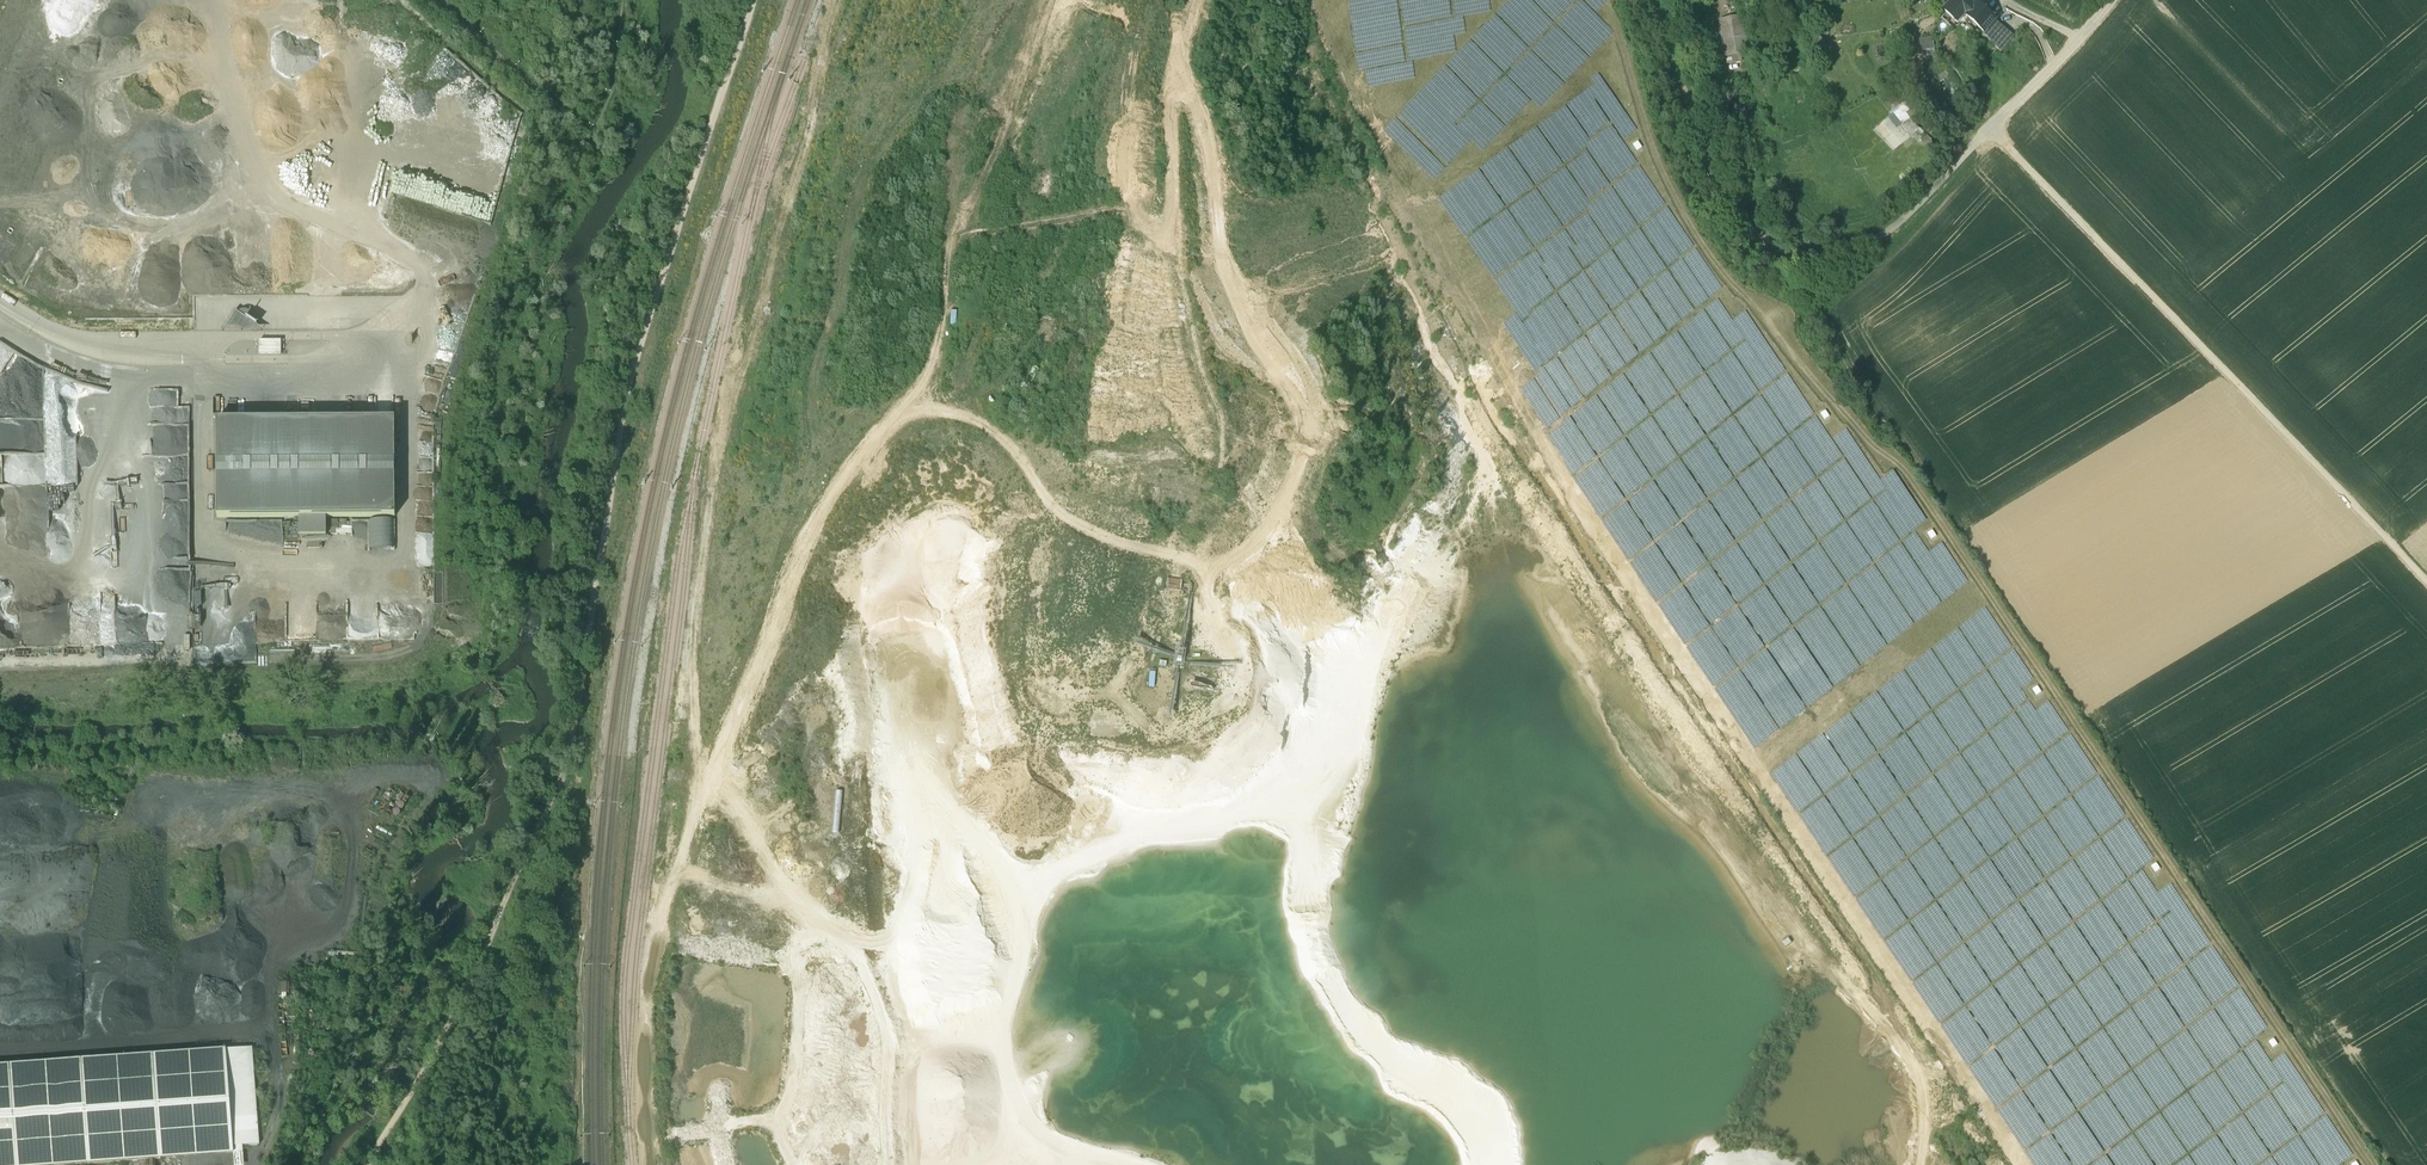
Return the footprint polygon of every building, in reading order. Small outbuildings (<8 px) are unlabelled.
[(1735,15),(1720,17),(1722,32),(1738,30),(1736,22),(1735,15)] [(1746,20),(1736,22),(1738,30),(1747,29),(1746,20)] [(1980,36),(1965,23),(1958,31),(1982,53),(1988,47),(1996,38),(1993,35),(1988,40),(1982,34),(1980,36)] [(1750,37),(1726,41),(1732,82),(1756,78),(1750,37)] [(1996,54),(1988,47),(1982,53),(1981,54),(1990,62),(1996,54)] [(1900,134),(1893,147),(1906,154),(1913,140),(1900,134)] [(281,353),(281,339),(257,339),(257,353),(281,353)] [(432,361),(445,364),(448,350),(435,347),(432,361)] [(326,517),(395,517),(394,431),(394,419),(311,420),(311,413),(298,413),(298,420),(216,420),(216,518),(299,518),(299,536),(326,536),(326,517)] [(1163,592),(1163,602),(1176,603),(1177,593),(1163,592)] [(367,635),(367,604),(349,603),(349,635),(367,635)] [(499,694),(489,701),(495,709),(505,702),(499,694)] [(149,1160),(175,1158),(176,1164),(243,1164),(242,1146),(259,1145),(253,1048),(225,1049),(0,1065),(0,1164),(83,1164),(149,1160)]
